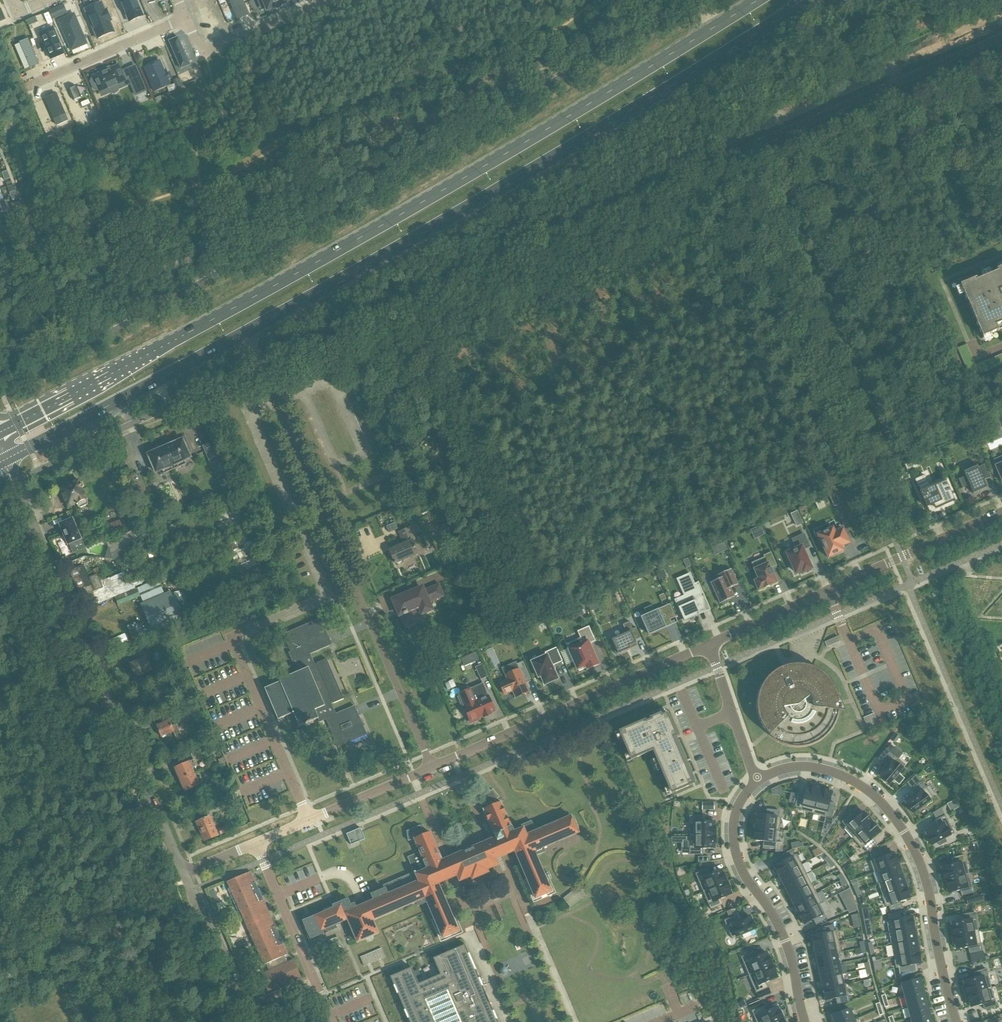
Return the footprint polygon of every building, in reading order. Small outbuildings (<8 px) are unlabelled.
[(132,28),(147,22),(137,0),(120,0),(132,28)] [(167,0),(148,0),(156,18),(172,11),(167,0)] [(238,27),(253,20),(244,0),(226,0),(238,27)] [(289,1),(289,0),(263,0),(268,10),(289,1)] [(106,12),(102,2),(101,1),(85,8),(98,38),(98,39),(115,32),(114,31),(110,21),(112,20),(108,11),(106,12)] [(50,11),(52,17),(53,19),(67,13),(64,4),(49,11),(50,11)] [(215,8),(206,11),(217,37),(226,33),(215,8)] [(74,14),(59,21),(72,50),(87,44),(74,14)] [(29,26),(38,22),(36,17),(27,20),(29,26)] [(38,30),(53,63),(66,57),(52,24),(38,30)] [(27,33),(18,37),(29,61),(37,57),(27,33)] [(166,40),(177,69),(187,65),(175,37),(166,40)] [(552,64),(547,56),(529,66),(534,75),(552,64)] [(144,67),(155,92),(171,85),(160,61),(144,67)] [(100,91),(108,87),(108,88),(109,89),(109,90),(110,91),(111,91),(111,92),(112,92),(113,92),(114,92),(115,92),(115,91),(116,91),(117,90),(117,89),(118,89),(118,88),(118,87),(118,86),(117,85),(117,84),(116,84),(129,78),(126,70),(121,72),(118,66),(95,76),(94,76),(95,78),(93,79),(92,82),(95,89),(97,90),(99,89),(100,91)] [(180,76),(184,85),(204,77),(200,68),(180,76)] [(140,76),(130,81),(136,95),(146,91),(140,76)] [(179,78),(173,81),(177,89),(183,87),(179,78)] [(68,88),(73,100),(80,97),(75,85),(68,88)] [(46,99),(54,119),(65,114),(57,94),(46,99)] [(95,117),(91,118),(94,124),(95,123),(102,120),(100,114),(95,117)] [(62,130),(65,136),(73,133),(70,127),(62,130)] [(56,133),(48,137),(50,143),(52,142),(59,139),(57,134),(56,133)] [(8,210),(4,199),(0,201),(0,213),(8,210)] [(16,215),(24,212),(19,202),(12,205),(16,215)] [(997,269),(998,271),(977,280),(976,278),(960,284),(982,338),(1001,329),(1001,327),(1001,326),(1001,267),(997,269)] [(990,435),(1001,430),(998,422),(987,427),(990,435)] [(164,446),(175,469),(177,468),(186,464),(184,460),(186,459),(186,460),(191,458),(183,439),(173,443),(173,442),(164,446)] [(212,442),(203,446),(211,464),(220,460),(212,442)] [(173,470),(175,469),(164,446),(157,449),(158,450),(148,454),(156,473),(160,471),(162,470),(164,474),(173,470)] [(991,478),(985,464),(979,467),(978,465),(963,471),(966,476),(959,480),(963,489),(970,486),(973,494),(988,488),(984,481),(991,478)] [(930,488),(924,475),(915,479),(920,491),(919,492),(927,508),(928,510),(935,507),(936,509),(955,501),(946,481),(930,488)] [(232,488),(228,478),(219,482),(223,491),(232,488)] [(83,486),(82,483),(79,483),(78,480),(70,484),(70,482),(63,485),(63,486),(59,488),(67,507),(76,503),(77,505),(78,507),(80,508),(87,505),(87,503),(81,489),(83,486)] [(133,484),(137,493),(138,495),(147,491),(142,480),(142,481),(134,485),(134,484),(133,484)] [(834,506),(840,504),(835,492),(829,495),(834,506)] [(125,523),(128,530),(146,523),(143,516),(125,523)] [(794,519),(797,526),(803,523),(800,516),(794,519)] [(83,540),(74,518),(59,524),(68,546),(83,540)] [(110,524),(114,535),(127,530),(122,519),(110,524)] [(765,534),(761,526),(756,528),(760,537),(765,534)] [(395,563),(417,554),(413,544),(415,543),(411,534),(414,533),(411,527),(398,532),(403,544),(390,549),(395,563)] [(818,534),(828,558),(843,551),(841,547),(850,543),(843,528),(835,532),(833,528),(818,534)] [(808,554),(807,550),(812,548),(805,534),(793,539),(797,549),(787,553),(797,576),(805,573),(806,575),(816,570),(812,561),(809,554),(808,554)] [(719,545),(722,552),(728,550),(725,542),(719,545)] [(763,589),(772,585),(777,582),(771,568),(777,566),(771,552),(763,556),(764,557),(751,563),(759,580),(754,582),(759,591),(763,589)] [(86,609),(132,590),(125,572),(101,581),(98,574),(90,577),(84,564),(69,570),(86,609)] [(723,604),(729,601),(729,599),(730,599),(729,597),(734,595),(731,588),(738,584),(731,569),(723,573),(725,576),(711,582),(721,603),(722,602),(723,604)] [(695,584),(690,574),(677,580),(681,590),(683,589),(687,596),(677,600),(680,607),(676,609),(680,617),(679,617),(681,621),(681,620),(682,622),(694,617),(692,611),(709,604),(699,582),(695,584)] [(158,580),(138,588),(143,601),(163,593),(158,580)] [(400,614),(401,614),(406,626),(407,625),(408,626),(414,623),(414,622),(416,621),(414,617),(425,612),(425,614),(430,612),(430,610),(431,609),(428,602),(444,596),(439,584),(423,591),(422,588),(394,600),(395,602),(393,603),(397,613),(399,612),(400,614)] [(136,589),(115,598),(118,604),(139,596),(136,589)] [(153,633),(183,620),(171,592),(141,605),(153,633)] [(595,599),(587,603),(591,611),(599,607),(595,599)] [(582,606),(574,609),(578,617),(585,614),(582,606)] [(647,636),(661,630),(658,624),(664,622),(658,609),(645,615),(636,619),(639,627),(641,633),(641,632),(643,636),(646,634),(647,636)] [(277,720),(285,717),(293,735),(301,731),(299,727),(303,725),(306,727),(313,724),(313,721),(317,719),(318,722),(325,719),(337,747),(366,735),(354,706),(335,714),(331,704),(342,699),(326,660),(314,665),(310,655),(332,646),(320,618),(283,634),(290,652),(288,653),(292,662),(294,661),(298,672),(278,680),(279,682),(263,688),(277,720)] [(626,633),(609,640),(615,654),(617,653),(618,654),(625,651),(637,646),(636,643),(635,640),(641,638),(636,628),(633,629),(630,622),(623,625),(626,633)] [(595,641),(589,626),(577,631),(580,638),(566,644),(577,670),(578,670),(579,672),(586,669),(587,670),(599,665),(590,644),(595,641)] [(551,666),(551,665),(562,661),(556,648),(546,652),(547,655),(531,662),(538,678),(541,677),(544,685),(558,679),(554,671),(555,670),(552,665),(551,666)] [(144,659),(140,650),(134,653),(138,662),(129,666),(135,678),(151,671),(145,658),(144,659)] [(467,656),(470,664),(480,659),(477,652),(467,656)] [(530,692),(523,677),(529,674),(524,663),(517,665),(519,670),(506,676),(508,680),(500,684),(505,695),(513,692),(516,698),(530,692)] [(481,680),(488,677),(483,664),(475,667),(481,680)] [(763,726),(765,728),(767,732),(770,735),(776,740),(780,743),(788,745),(795,746),(802,746),(809,745),(818,741),(823,738),(829,733),(833,728),(837,720),(839,714),(839,709),(845,711),(834,685),(831,680),(828,677),(824,673),(819,670),(815,668),(809,666),(804,665),(796,665),(790,666),(783,667),(776,671),(770,676),(765,681),(760,689),(758,697),(757,705),(758,713),(760,719),(763,726)] [(464,706),(471,723),(479,720),(479,718),(483,716),(484,717),(492,713),(491,713),(495,711),(483,684),(460,694),(460,696),(458,697),(462,705),(464,704),(465,706),(464,706)] [(163,703),(165,709),(173,706),(171,700),(163,703)] [(677,736),(667,714),(661,717),(660,714),(650,718),(651,720),(646,723),(645,721),(620,732),(631,759),(653,750),(671,793),(692,784),(673,738),(677,736)] [(172,726),(170,721),(156,727),(161,738),(173,733),(177,741),(182,739),(176,724),(172,726)] [(896,734),(891,740),(896,744),(900,737),(901,737),(896,733),(896,734)] [(887,765),(878,775),(889,784),(893,779),(894,780),(899,774),(898,773),(905,764),(898,759),(902,754),(894,747),(893,747),(890,752),(886,749),(878,758),(882,761),(887,765)] [(179,780),(195,773),(192,768),(196,766),(193,760),(173,769),(179,780)] [(195,773),(179,780),(184,792),(203,784),(200,777),(197,779),(195,773)] [(915,794),(905,802),(913,813),(918,809),(919,810),(925,806),(925,804),(934,798),(922,782),(911,789),(915,794)] [(797,794),(794,806),(800,808),(799,810),(812,813),(818,787),(817,789),(812,787),(813,786),(805,784),(803,796),(797,794)] [(818,787),(812,813),(824,816),(825,814),(831,816),(834,803),(828,802),(830,792),(818,789),(819,787),(818,787)] [(497,802),(495,800),(499,797),(498,796),(492,789),(479,795),(480,805),(481,805),(486,804),(486,805),(486,807),(481,809),(493,838),(490,839),(446,858),(442,860),(430,832),(426,834),(420,826),(407,831),(408,841),(413,840),(415,839),(415,840),(414,843),(416,846),(418,846),(418,847),(421,853),(414,856),(414,855),(408,857),(414,872),(383,885),(385,889),(372,895),(374,900),(363,905),(356,908),(354,904),(351,906),(348,900),(333,906),(333,908),(314,917),(312,917),(311,914),(305,916),(304,917),(305,920),(302,922),(310,940),(311,939),(323,934),(322,932),(321,930),(329,926),(339,922),(346,919),(356,943),(359,941),(378,933),(373,921),(404,907),(415,902),(417,908),(422,906),(426,904),(442,938),(458,931),(453,920),(438,885),(454,878),(455,877),(457,883),(470,878),(471,880),(489,873),(487,870),(499,865),(496,858),(514,851),(520,866),(528,885),(534,900),(550,893),(552,892),(547,882),(536,856),(544,852),(544,851),(543,849),(578,833),(574,824),(570,815),(534,830),(530,822),(529,822),(520,826),(520,828),(518,829),(513,831),(503,808),(500,801),(497,802)] [(235,792),(226,795),(223,796),(226,802),(237,798),(235,792)] [(951,811),(956,809),(952,802),(947,804),(951,811)] [(937,827),(926,833),(932,845),(938,842),(940,846),(947,842),(945,838),(955,833),(945,815),(941,808),(933,813),(936,820),(934,821),(937,827)] [(751,827),(778,830),(780,817),(777,817),(778,810),(765,809),(765,815),(754,814),(753,827),(751,827)] [(850,813),(841,822),(845,826),(843,828),(852,838),(872,820),(870,821),(862,811),(854,818),(850,813)] [(702,816),(689,816),(690,835),(717,835),(716,828),(715,828),(715,822),(702,822),(702,816)] [(209,817),(198,822),(206,840),(228,831),(226,826),(215,831),(209,817)] [(872,820),(852,838),(860,848),(862,846),(866,851),(876,843),(871,838),(879,831),(871,821),(872,820)] [(751,827),(751,828),(753,828),(752,840),(762,841),(762,848),(774,849),(776,830),(778,830),(751,827)] [(346,834),(351,845),(365,839),(361,828),(346,834)] [(717,835),(690,835),(690,855),(702,855),(702,849),(715,848),(715,843),(717,843),(717,835)] [(689,854),(689,838),(672,838),(672,844),(682,844),(682,854),(689,854)] [(782,861),(773,866),(778,876),(801,864),(795,854),(793,855),(790,850),(779,855),(782,861)] [(871,860),(869,861),(873,872),(878,871),(897,863),(893,852),(883,856),(881,850),(869,855),(871,860)] [(942,873),(941,874),(943,881),(969,874),(964,855),(952,858),(953,864),(941,868),(942,873)] [(897,863),(878,871),(882,881),(903,874),(900,867),(898,867),(897,863)] [(801,864),(778,876),(783,886),(806,874),(801,864)] [(707,869),(695,874),(703,892),(728,881),(725,874),(723,875),(721,870),(709,875),(707,869)] [(286,964),(283,957),(287,955),(250,873),(227,883),(264,965),(266,964),(269,971),(260,975),(268,992),(301,977),(293,960),(286,964)] [(806,874),(783,886),(788,895),(811,883),(806,874)] [(882,881),(877,883),(882,895),(905,886),(904,882),(906,882),(903,874),(882,881)] [(969,874),(943,881),(945,888),(946,888),(948,893),(960,890),(962,896),(974,892),(969,874)] [(728,881),(703,892),(711,910),(722,905),(720,899),(732,894),(729,889),(731,888),(728,881)] [(811,883),(788,895),(793,905),(816,893),(811,883)] [(905,886),(882,895),(886,906),(888,905),(890,911),(902,907),(899,901),(909,897),(905,886)] [(579,888),(564,899),(571,908),(586,897),(579,888)] [(214,889),(208,891),(212,900),(218,898),(214,889)] [(816,893),(793,905),(798,915),(819,904),(821,903),(816,893)] [(975,896),(966,898),(968,905),(977,903),(975,896)] [(819,904),(798,915),(803,924),(812,919),(815,925),(827,919),(819,904)] [(889,920),(886,921),(889,932),(914,927),(911,916),(901,918),(900,912),(888,914),(889,920)] [(952,929),(951,929),(952,937),(979,932),(975,913),(963,915),(964,921),(951,923),(952,929)] [(735,916),(723,921),(731,939),(742,934),(743,938),(750,935),(749,931),(755,929),(749,916),(738,921),(735,916)] [(821,934),(811,936),(813,947),(838,941),(836,930),(833,931),(832,925),(820,928),(821,934)] [(914,927),(889,932),(891,944),(918,939),(916,931),(914,931),(914,927)] [(979,932),(952,937),(954,944),(955,944),(956,949),(969,947),(970,953),(982,951),(979,932)] [(918,939),(891,944),(893,956),(918,952),(917,947),(919,947),(918,939)] [(838,941),(813,947),(816,958),(838,953),(841,952),(838,941)] [(390,976),(410,1021),(498,1021),(465,944),(433,958),(440,974),(418,984),(411,967),(390,976)] [(752,952),(740,957),(748,975),(773,964),(770,957),(769,958),(766,953),(754,958),(752,952)] [(918,952),(893,956),(895,967),(898,967),(900,977),(915,970),(914,964),(920,963),(918,952)] [(838,953),(816,958),(818,968),(838,964),(841,963),(838,953)] [(773,964),(748,975),(758,999),(770,993),(765,982),(777,977),(775,972),(776,971),(773,964)] [(838,964),(818,968),(820,979),(841,974),(838,964)] [(503,966),(501,966),(500,967),(499,968),(498,969),(498,971),(498,973),(499,974),(501,975),(502,976),(504,976),(506,975),(507,974),(508,972),(508,971),(508,969),(507,968),(506,967),(504,966),(503,966)] [(975,978),(963,982),(965,987),(963,988),(965,995),(991,988),(986,969),(974,973),(975,978)] [(841,974),(820,979),(823,989),(843,984),(841,974)] [(920,978),(901,983),(904,995),(923,989),(920,978)] [(843,984),(823,989),(825,1000),(836,998),(837,1004),(849,1001),(845,983),(843,984)] [(991,988),(965,995),(967,1003),(969,1002),(970,1007),(983,1004),(985,1010),(997,1006),(991,988)] [(923,989),(904,995),(907,1006),(926,1001),(923,989)] [(749,1006),(756,1021),(776,1021),(784,1019),(781,1012),(780,1012),(778,1007),(766,1012),(761,1001),(749,1006)] [(926,1001),(907,1006),(910,1017),(929,1012),(926,1001)] [(832,1016),(834,1021),(847,1021),(854,1019),(849,1008),(832,1016)] [(910,1017),(912,1021),(932,1021),(929,1012),(910,1017)]
